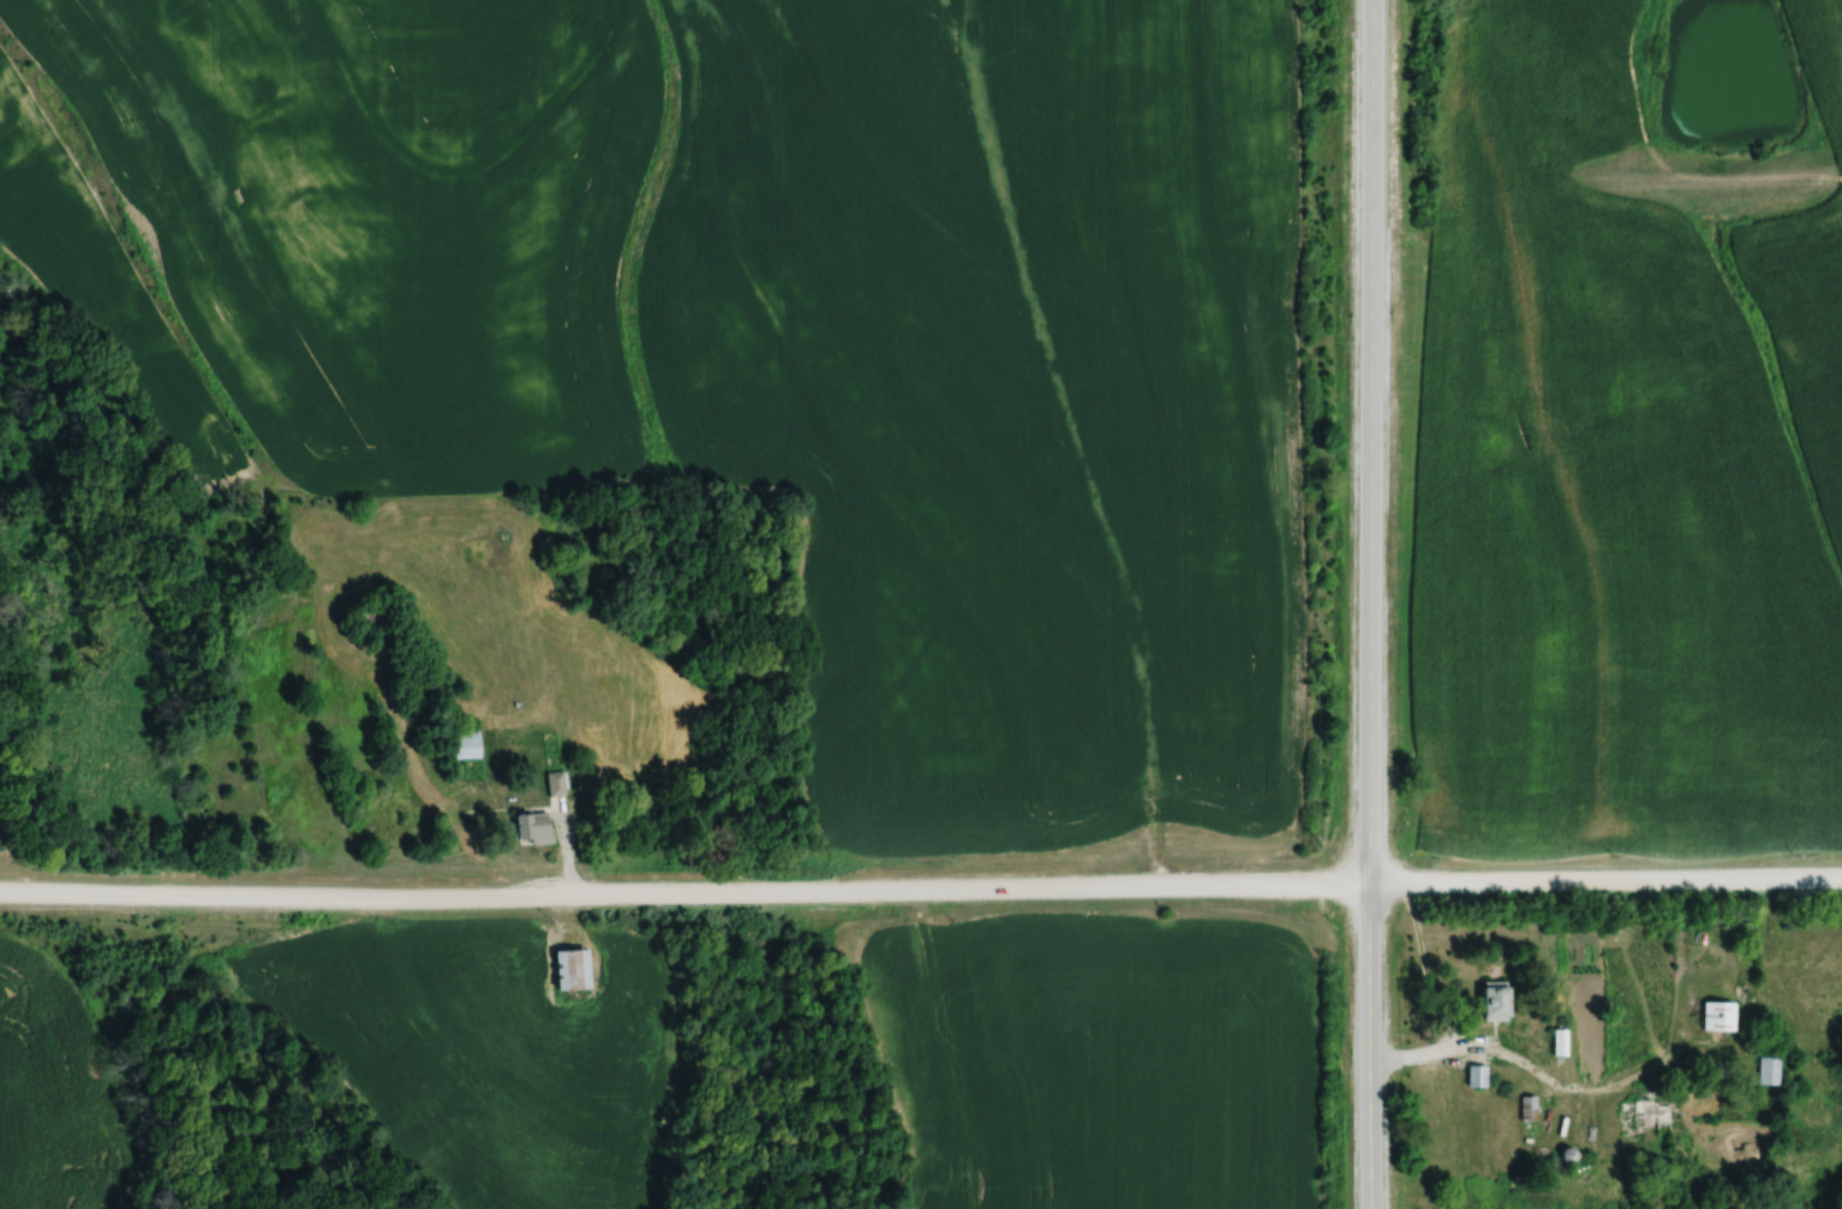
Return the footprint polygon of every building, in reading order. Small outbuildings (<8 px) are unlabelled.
[(480,727),(453,727),(453,757),(480,757),(480,727)] [(567,771),(548,771),(548,794),(567,794),(567,771)] [(549,842),(549,812),(517,812),(517,842),(549,842)] [(554,950),(555,989),(589,988),(587,949),(554,950)] [(1509,981),(1484,981),(1484,1021),(1509,1021),(1509,981)] [(1703,1029),(1734,1029),(1734,1001),(1703,1001),(1703,1029)] [(1566,1055),(1567,1029),(1554,1029),(1554,1055),(1566,1055)] [(1779,1084),(1779,1056),(1759,1056),(1759,1084),(1779,1084)] [(1469,1087),(1486,1087),(1486,1065),(1469,1065),(1469,1087)] [(1535,1096),(1522,1096),(1522,1119),(1535,1120),(1535,1096)] [(1673,1132),(1673,1108),(1636,1108),(1636,1132),(1673,1132)]
